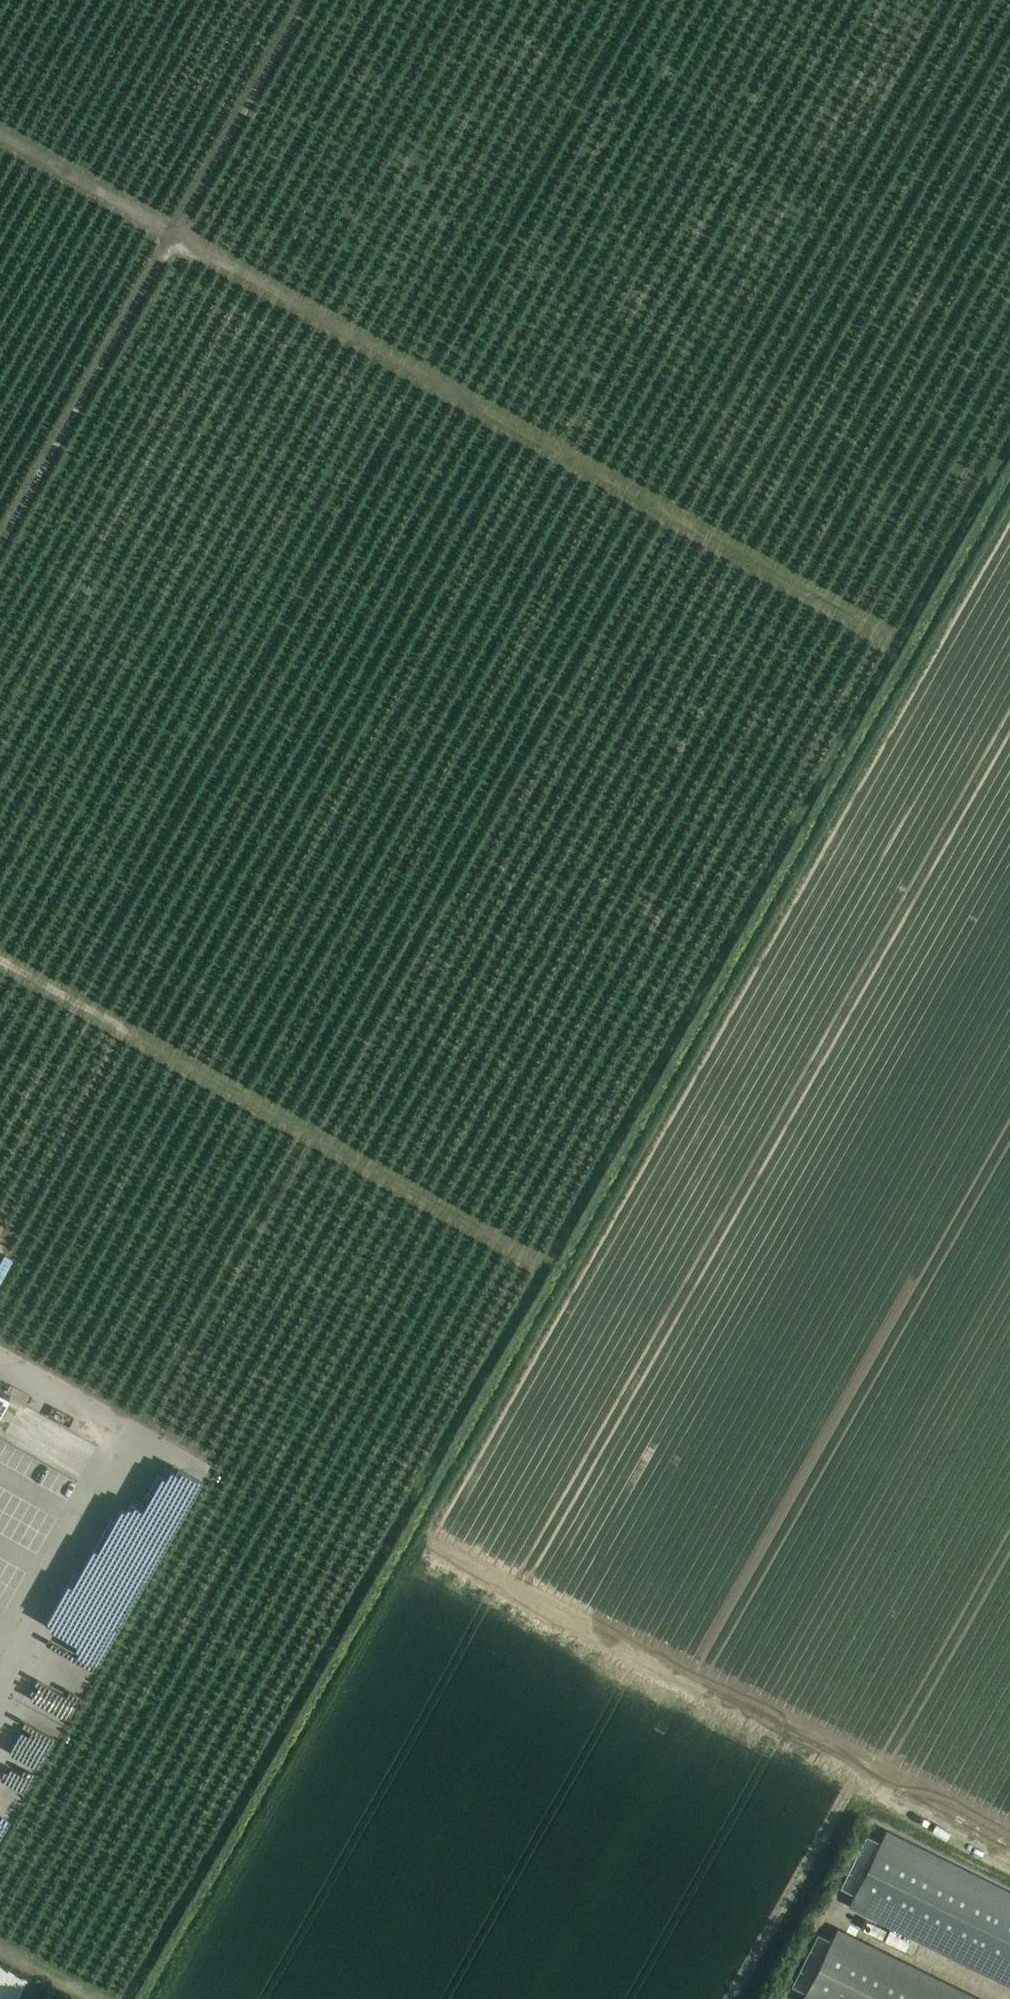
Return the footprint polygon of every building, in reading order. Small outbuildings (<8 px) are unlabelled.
[(10,1396),(0,1390),(0,1413),(10,1396)] [(111,1643),(155,1576),(132,1561),(135,1557),(120,1547),(87,1598),(91,1601),(71,1632),(94,1647),(101,1637),(111,1643)] [(62,1703),(73,1689),(61,1679),(50,1693),(62,1703)] [(28,1756),(49,1766),(71,1715),(50,1706),(28,1756)] [(16,1776),(37,1784),(44,1767),(23,1759),(16,1776)] [(848,1906),(1009,1987),(1009,1891),(886,1830),(848,1906)] [(864,1919),(860,1927),(905,1949),(909,1941),(864,1919)] [(802,1998),(982,1998),(838,1927),(831,1940),(805,1992),(802,1998)]
